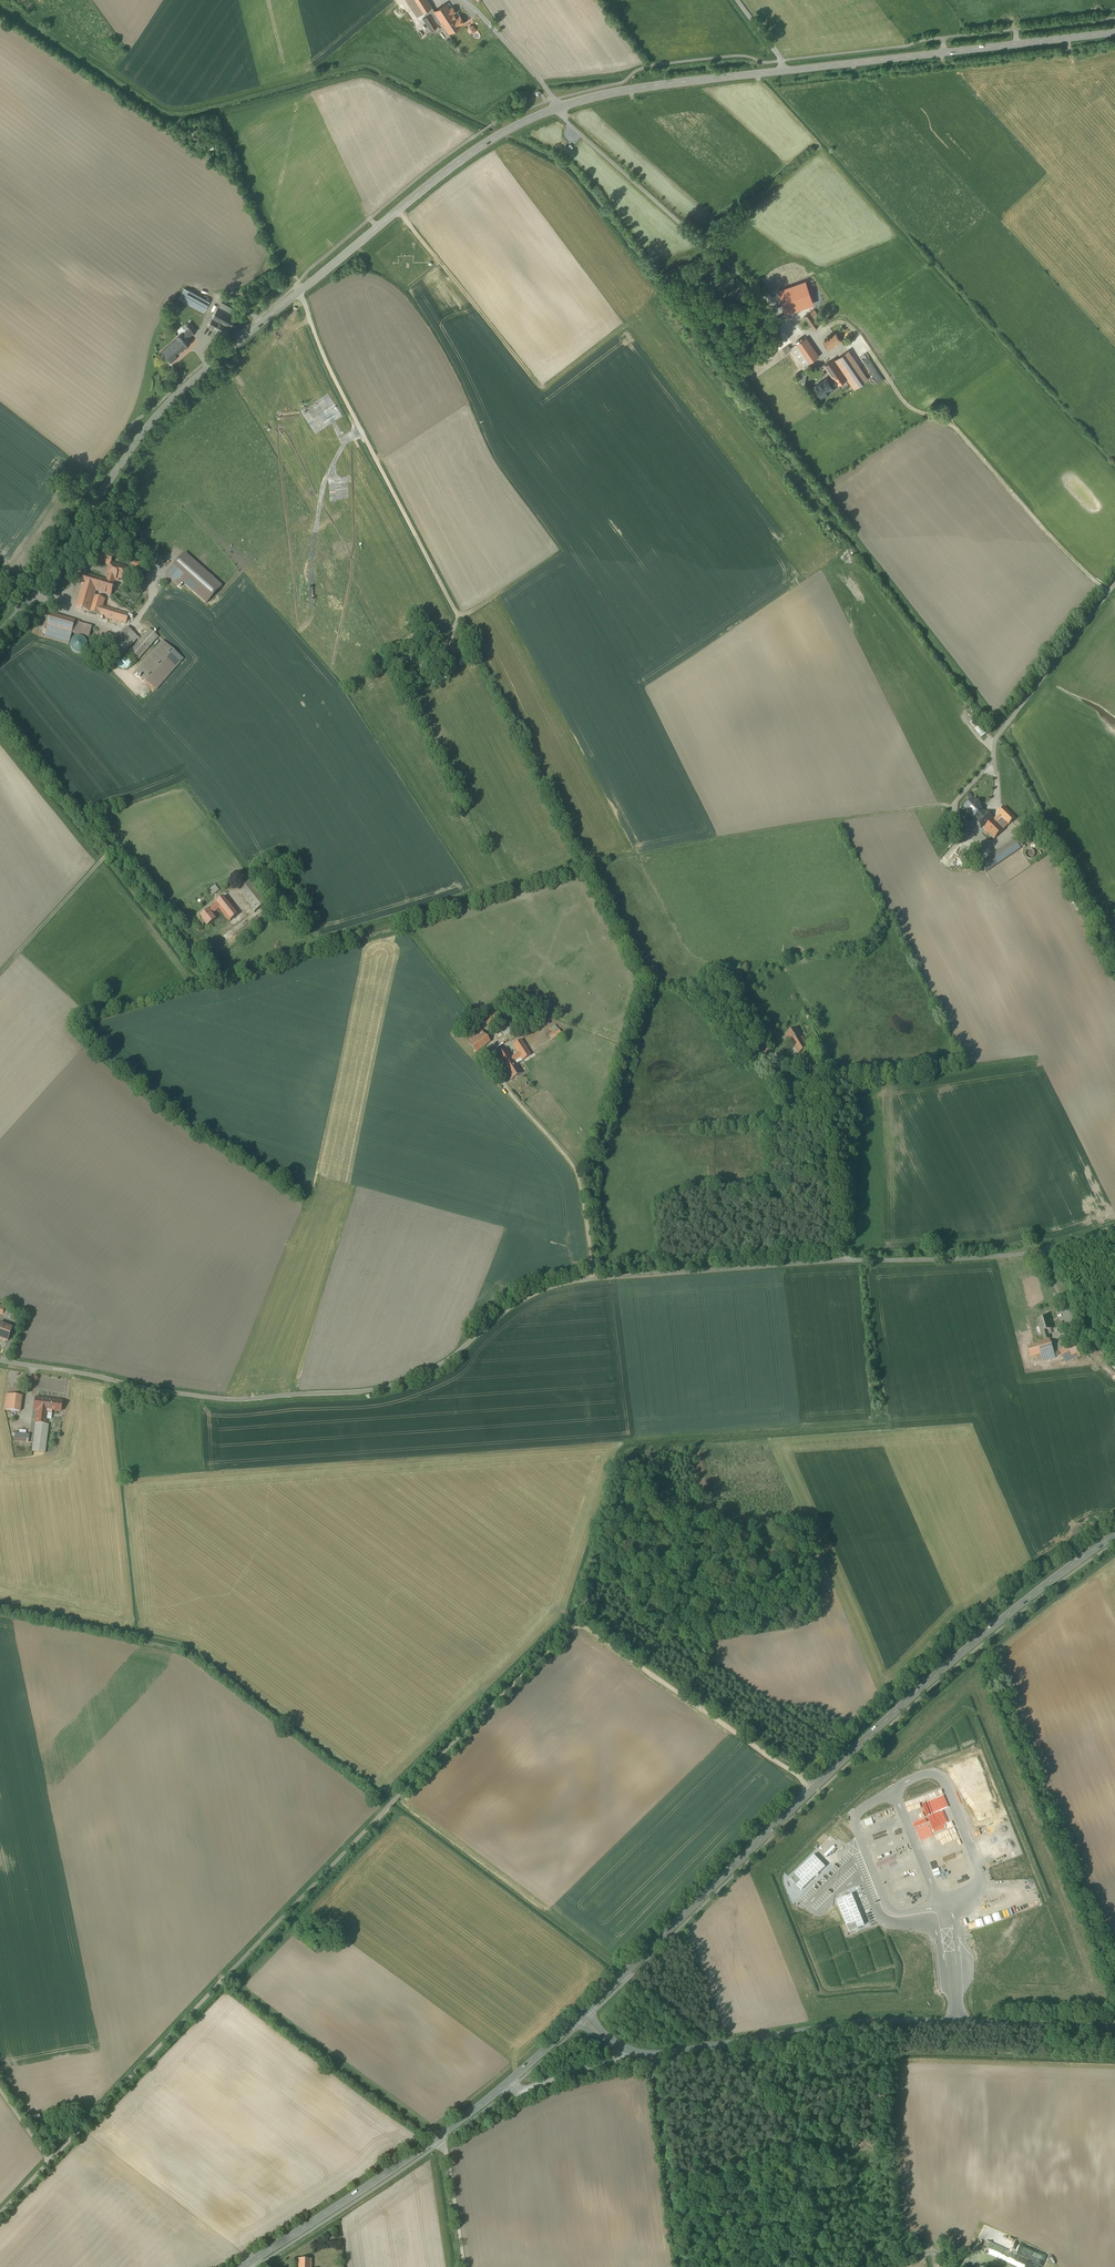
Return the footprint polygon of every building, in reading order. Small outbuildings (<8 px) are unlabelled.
[(428,0),(407,0),(406,1),(419,20),(434,10),(428,0)] [(453,11),(450,6),(436,14),(450,36),(469,25),(462,15),(461,15),(457,8),(453,11)] [(204,313),(210,302),(185,288),(178,299),(204,313)] [(241,312),(222,303),(210,328),(228,337),(241,312)] [(824,325),(814,312),(808,317),(817,330),(824,325)] [(179,335),(161,350),(172,364),(179,358),(178,356),(195,342),(191,337),(199,331),(190,321),(177,332),(179,335)] [(828,351),(842,342),(834,329),(820,339),(828,351)] [(821,358),(809,339),(793,350),(805,369),(821,358)] [(834,379),(838,385),(856,373),(849,363),(854,360),(847,350),(824,365),(834,379)] [(821,396),(838,385),(834,379),(829,382),(827,378),(815,386),(821,396)] [(99,560),(113,564),(116,555),(101,551),(99,560)] [(225,590),(187,557),(168,578),(182,590),(185,587),(209,608),(225,590)] [(113,564),(109,577),(118,579),(125,582),(129,569),(113,564)] [(119,585),(87,576),(77,610),(128,624),(131,614),(96,604),(99,594),(114,597),(119,585)] [(94,628),(50,616),(44,638),(72,646),(75,634),(91,638),(94,628)] [(140,638),(128,629),(111,649),(123,659),(140,638)] [(160,638),(152,630),(131,652),(140,660),(160,638)] [(86,640),(85,639),(83,638),(80,638),(79,638),(76,641),(74,643),(74,645),(74,648),(75,649),(77,651),(79,652),(82,653),(84,652),(86,651),(88,649),(89,647),(89,644),(88,642),(86,640)] [(186,662),(164,643),(137,673),(158,692),(186,662)] [(972,722),(982,738),(989,733),(979,718),(972,722)] [(980,810),(969,799),(959,810),(970,820),(980,810)] [(1015,818),(1002,807),(979,831),(992,842),(1002,831),(996,825),(1000,821),(1007,827),(1015,818)] [(1018,850),(1011,840),(987,857),(995,867),(1018,850)] [(270,903),(251,881),(238,893),(257,914),(270,903)] [(220,891),(216,886),(210,892),(214,897),(220,891)] [(241,916),(227,898),(200,918),(212,934),(223,925),(216,916),(224,910),(233,922),(241,916)] [(497,1011),(486,1017),(490,1024),(501,1018),(497,1011)] [(759,1037),(770,1030),(764,1022),(753,1029),(759,1037)] [(785,1035),(789,1042),(801,1034),(797,1028),(785,1035)] [(563,1034),(560,1029),(550,1036),(553,1041),(563,1034)] [(476,1054),(491,1044),(482,1030),(467,1041),(476,1054)] [(801,1034),(789,1042),(797,1055),(809,1047),(801,1034)] [(504,1068),(514,1062),(520,1057),(523,1061),(531,1055),(521,1040),(513,1045),(518,1053),(511,1058),(506,1050),(496,1056),(504,1068)] [(769,1048),(760,1046),(756,1060),(765,1062),(769,1048)] [(519,1069),(514,1062),(504,1068),(508,1075),(507,1075),(511,1080),(522,1073),(519,1069)] [(773,1080),(783,1076),(781,1070),(771,1074),(773,1080)] [(12,1319),(15,1311),(0,1305),(0,1314),(12,1319)] [(1046,1317),(1034,1320),(1041,1342),(1049,1340),(1046,1330),(1049,1329),(1046,1317)] [(0,1324),(0,1338),(8,1341),(13,1328),(0,1324)] [(1041,1342),(1026,1346),(1029,1358),(1038,1356),(1040,1364),(1054,1360),(1049,1340),(1041,1342)] [(1080,1352),(1073,1341),(1057,1351),(1065,1362),(1080,1352)] [(24,1397),(7,1395),(5,1410),(23,1412),(24,1397)] [(63,1401),(36,1398),(35,1410),(38,1410),(36,1424),(47,1425),(49,1412),(61,1414),(63,1401)] [(47,1425),(36,1424),(32,1451),(45,1453),(49,1426),(47,1425)]
